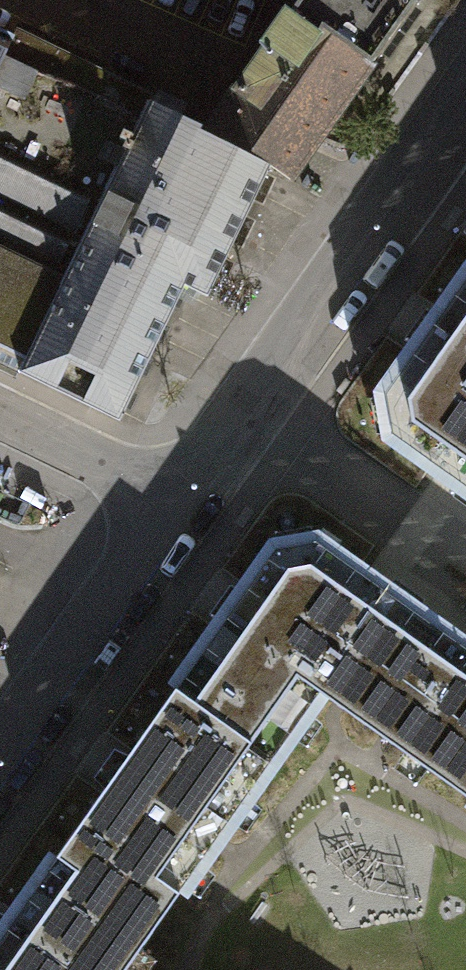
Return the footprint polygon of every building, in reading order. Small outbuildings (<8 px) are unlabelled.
[(281,14),(277,11),(255,42),(259,45),(213,109),(199,130),(196,134),(261,165),(283,175),(300,151),(408,1),(408,0),(291,0),(281,14)] [(0,39),(0,366),(11,372),(142,102),(2,35),(0,39)] [(142,102),(11,372),(111,419),(175,285),(198,296),(261,165),(196,134),(199,130),(142,102)] [(465,488),(465,278),(438,317),(425,310),(404,339),(415,349),(384,393),(390,434),(465,488)] [(220,625),(173,691),(271,761),(321,691),(373,727),(442,629),(316,540),(276,547),(243,591),(230,585),(209,613),(220,625)] [(442,629),(373,727),(465,794),(465,646),(442,629)] [(104,788),(60,851),(157,921),(271,761),(173,691),(128,755),(114,748),(94,777),(104,788)] [(157,921),(60,851),(12,918),(0,912),(0,969),(122,969),(157,921)]
